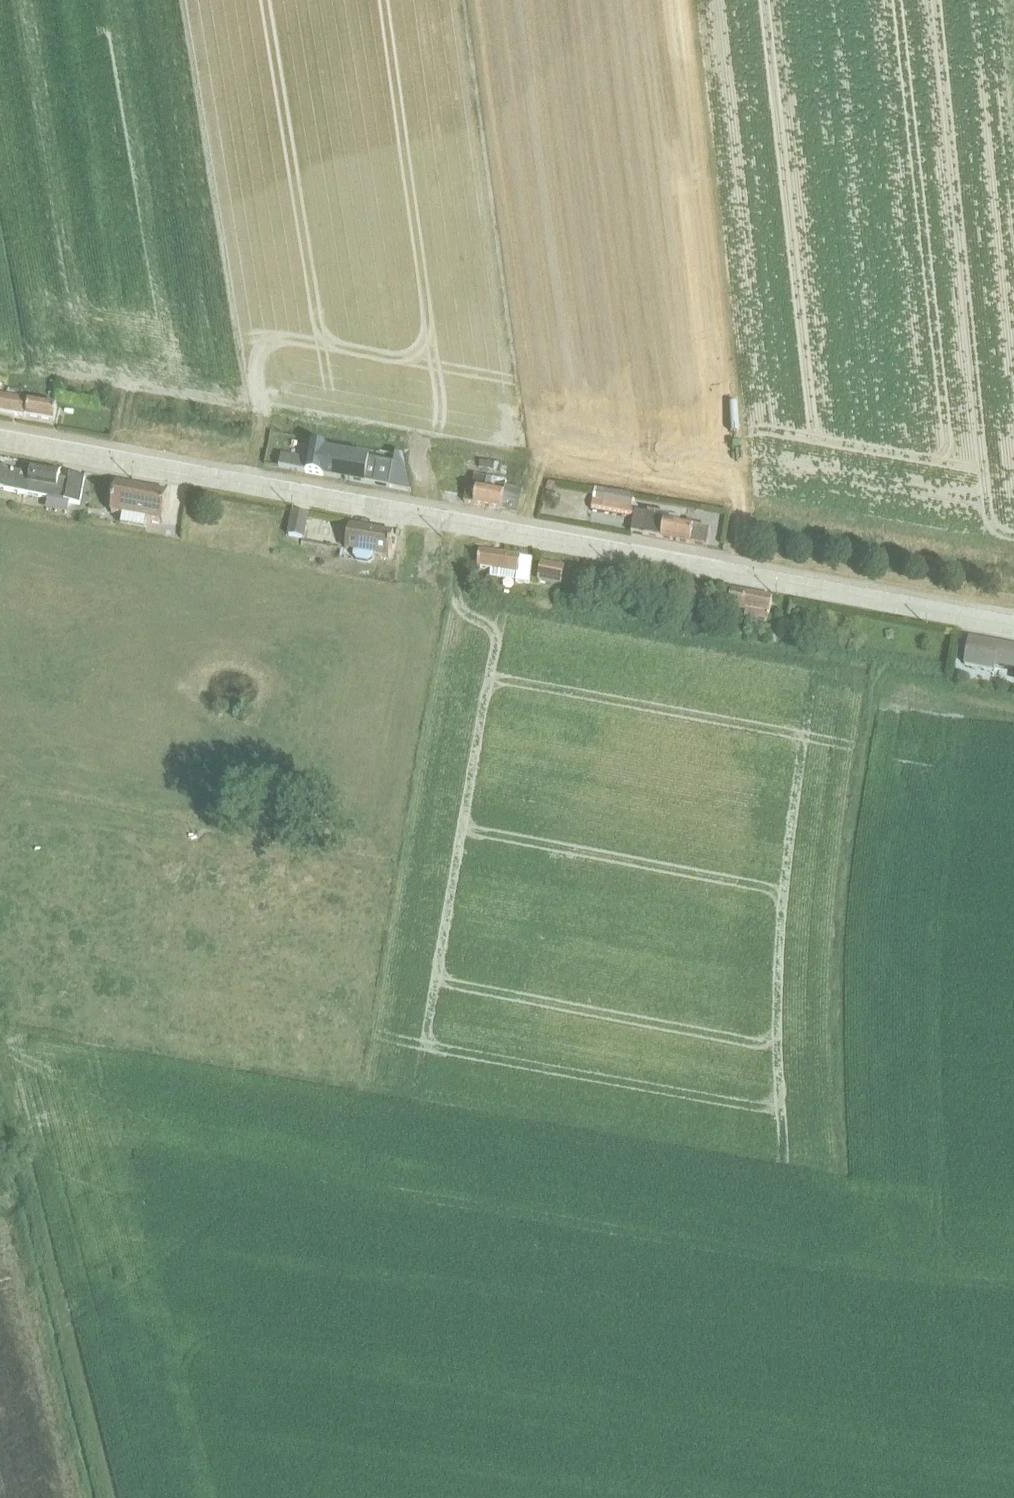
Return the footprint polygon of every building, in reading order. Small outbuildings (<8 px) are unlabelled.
[(29,418),(31,399),(0,395),(0,414),(29,418)] [(34,401),(30,416),(58,422),(62,407),(34,401)] [(308,482),(309,474),(392,487),(397,460),(310,446),(308,457),(281,453),(277,478),(308,482)] [(70,481),(0,466),(0,490),(49,501),(49,504),(64,508),(70,481)] [(85,503),(87,476),(71,475),(69,502),(85,503)] [(522,492),(484,485),(480,504),(518,511),(522,492)] [(470,487),(468,502),(479,503),(481,489),(470,487)] [(596,494),(592,517),(634,524),(636,513),(633,512),(635,500),(596,494)] [(123,527),(148,530),(149,523),(167,525),(170,501),(119,495),(116,515),(125,516),(123,527)] [(293,511),(289,537),(307,539),(310,513),(293,511)] [(666,536),(668,516),(638,513),(637,533),(666,536)] [(669,523),(668,541),(711,544),(712,526),(669,523)] [(375,567),(377,555),(392,557),(395,537),(355,531),(350,564),(375,567)] [(520,582),(525,555),(484,547),(480,566),(494,569),(492,576),(520,582)] [(774,617),(776,602),(737,597),(735,611),(774,617)]
